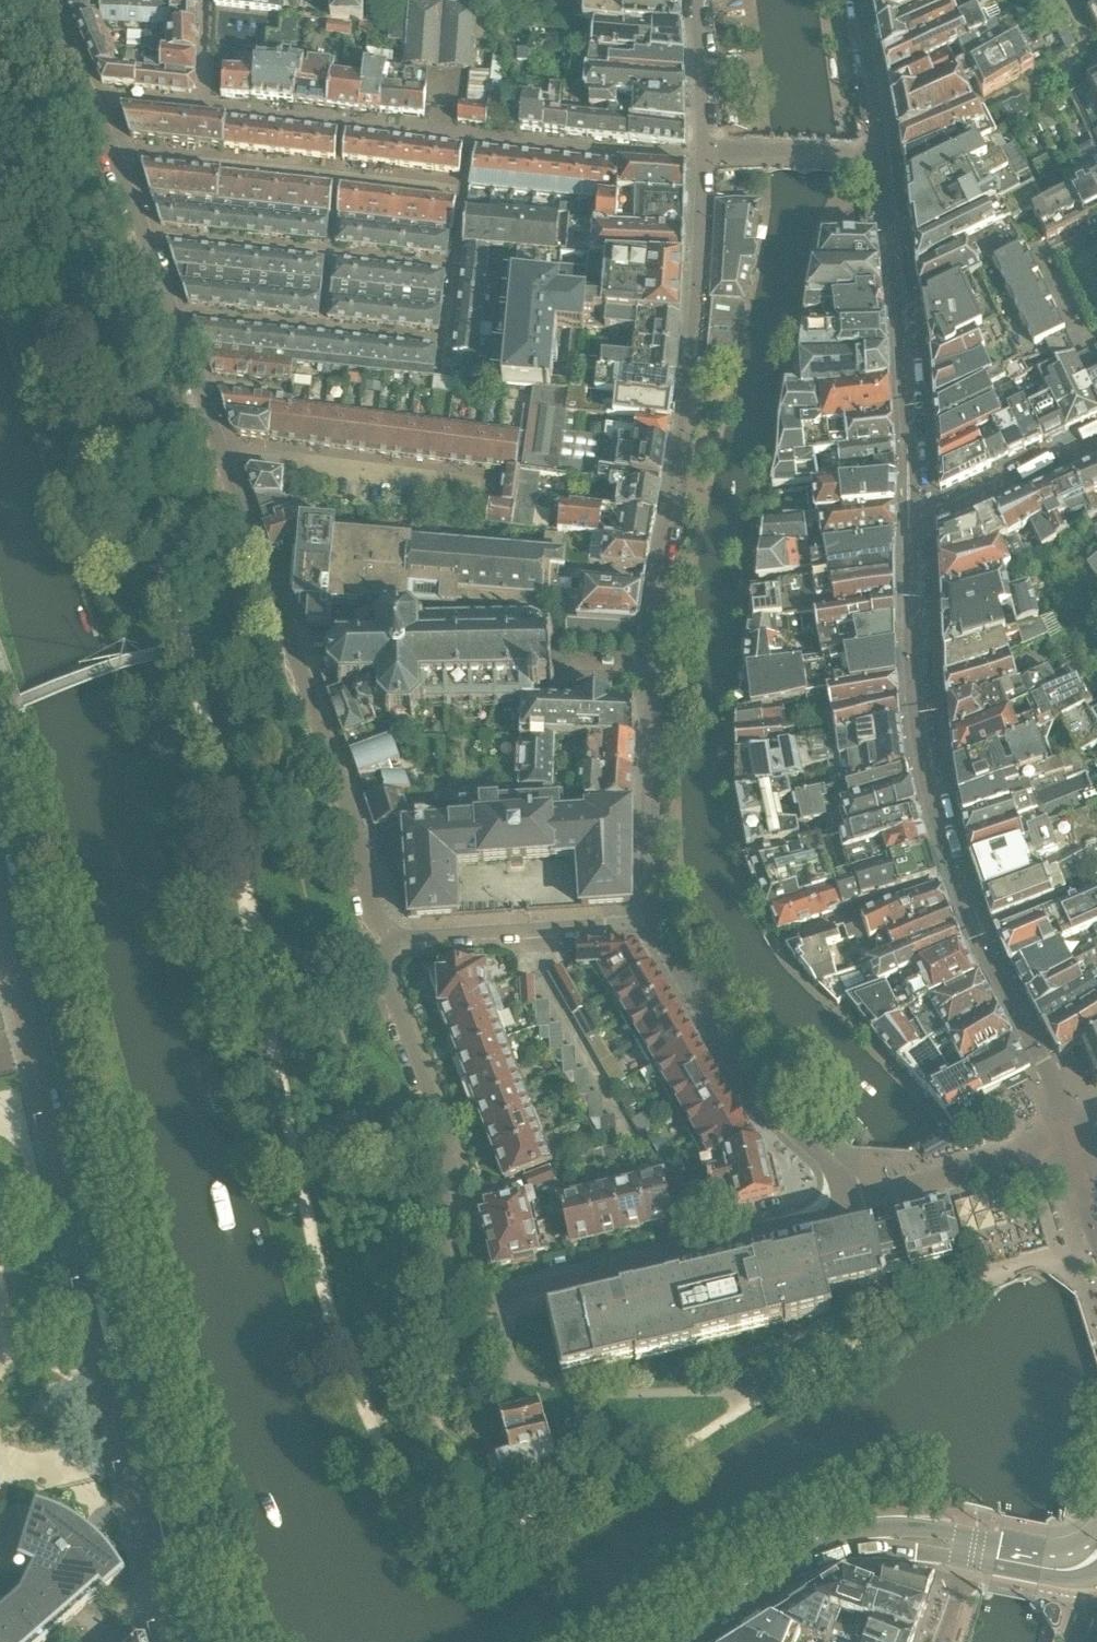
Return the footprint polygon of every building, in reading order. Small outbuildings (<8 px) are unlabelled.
[(73,17),(100,18),(109,20),(118,20),(119,23),(127,23),(127,0),(100,0),(100,9),(89,8),(90,0),(66,0),(73,17)] [(127,23),(149,24),(149,0),(127,0),(127,23)] [(166,23),(170,24),(170,0),(149,0),(149,24),(152,24),(152,22),(166,23)] [(170,24),(196,26),(197,1),(196,0),(170,0),(170,24)] [(215,5),(280,12),(281,0),(215,0),(215,5)] [(363,20),(363,0),(330,0),(330,18),(359,22),(358,33),(367,34),(368,23),(363,22),(363,20)] [(363,20),(389,21),(388,41),(402,42),(401,61),(406,61),(406,65),(424,66),(437,67),(441,67),(468,69),(470,69),(470,70),(473,70),(478,8),(476,8),(476,0),(363,0),(363,20)] [(594,23),(681,29),(681,31),(715,32),(715,0),(576,0),(573,21),(594,23)] [(844,13),(874,5),(874,3),(881,0),(842,0),(844,13)] [(874,3),(874,5),(844,13),(849,44),(880,33),(879,30),(878,31),(878,30),(945,0),(881,0),(874,3)] [(853,70),(885,61),(883,54),(884,54),(978,11),(973,0),(945,0),(878,30),(878,31),(879,30),(880,33),(849,44),(853,70)] [(978,11),(994,4),(1002,0),(973,0),(978,11)] [(853,70),(857,94),(890,80),(889,79),(947,52),(958,46),(1003,22),(994,4),(978,11),(884,54),(883,54),(885,61),(853,70)] [(1088,12),(1096,32),(1096,7),(1088,12)] [(1065,50),(1065,51),(1074,46),(1074,45),(1073,45),(1070,37),(1069,36),(1065,27),(1064,25),(1064,26),(1059,16),(1051,20),(1066,49),(1065,50)] [(73,17),(84,42),(109,46),(100,18),(73,17)] [(253,98),(272,100),(278,57),(275,56),(276,43),(294,44),(297,19),(279,17),(278,32),(265,31),(265,57),(256,57),(253,98)] [(857,94),(860,112),(894,100),(968,65),(1017,37),(1008,19),(1003,22),(958,46),(963,58),(954,62),(951,55),(949,56),(947,52),(889,79),(890,80),(857,94)] [(326,32),(349,35),(350,25),(327,22),(326,32)] [(166,23),(166,49),(196,51),(196,26),(170,24),(166,23)] [(681,29),(594,23),(591,50),(590,50),(683,60),(683,61),(718,62),(716,32),(715,32),(681,31),(681,29)] [(139,47),(140,32),(128,32),(127,46),(139,47)] [(894,100),(860,112),(854,114),(859,142),(899,129),(900,130),(902,130),(903,132),(970,102),(966,92),(962,83),(974,78),(983,98),(1008,84),(1034,68),(1017,37),(968,65),(894,100)] [(84,42),(94,65),(114,67),(113,46),(109,46),(84,42)] [(161,49),(161,60),(160,71),(195,73),(196,51),(166,49),(161,49)] [(365,49),(364,64),(385,67),(387,67),(387,68),(390,68),(393,53),(365,49)] [(515,62),(546,64),(546,51),(516,50),(515,62)] [(587,69),(684,79),(683,79),(683,81),(718,80),(718,62),(683,61),(683,60),(590,50),(587,69)] [(222,96),(253,98),(256,57),(238,56),(237,70),(224,69),(223,95),(222,95),(222,96)] [(272,100),(293,102),(296,80),(300,81),(303,59),(278,57),(272,100)] [(492,58),(490,71),(489,83),(501,83),(504,59),(492,58)] [(137,69),(135,87),(190,93),(195,88),(195,73),(160,71),(161,60),(145,59),(144,69),(137,69)] [(293,102),(327,107),(332,74),(334,75),(335,62),(303,59),(300,81),(296,80),(293,102)] [(358,111),(380,113),(385,67),(364,64),(363,77),(358,111)] [(102,83),(135,87),(137,69),(114,67),(94,65),(102,83)] [(380,113),(403,115),(408,70),(390,68),(387,68),(387,67),(385,67),(380,113)] [(531,82),(555,83),(556,68),(532,67),(531,82)] [(489,83),(490,71),(473,70),(470,70),(470,69),(468,69),(464,104),(487,107),(489,83)] [(718,80),(683,81),(683,79),(684,79),(587,69),(585,91),(592,92),(617,94),(634,96),(684,100),(684,101),(719,99),(718,80)] [(408,70),(403,115),(424,117),(425,111),(427,73),(408,70)] [(358,111),(363,77),(334,75),(332,74),(327,107),(358,111)] [(1088,79),(1096,99),(1096,75),(1088,79)] [(486,126),(519,130),(522,99),(514,98),(515,84),(501,83),(489,83),(487,107),(486,126)] [(519,130),(543,132),(544,113),(540,112),(541,97),(542,86),(515,84),(514,98),(522,99),(519,130)] [(543,132),(565,134),(567,117),(558,116),(560,87),(549,86),(548,98),(541,97),(540,112),(544,113),(543,132)] [(685,126),(685,116),(720,115),(719,99),(684,101),(684,100),(634,96),(633,107),(616,105),(617,94),(592,92),(590,107),(592,107),(603,108),(603,115),(605,116),(611,119),(630,121),(685,126)] [(1024,96),(1015,101),(1024,117),(1033,112),(1024,96)] [(1024,117),(1015,101),(1015,100),(1013,100),(1002,106),(1012,123),(1024,117)] [(904,158),(904,159),(954,136),(963,151),(991,137),(984,123),(972,101),(970,102),(903,132),(902,130),(900,130),(900,133),(900,134),(901,134),(901,135),(900,135),(900,136),(901,136),(901,140),(901,141),(903,152),(902,152),(903,153),(903,157),(903,158),(904,158)] [(458,122),(486,126),(487,107),(464,104),(460,104),(458,122)] [(130,137),(145,139),(149,109),(122,107),(121,109),(130,137)] [(605,138),(629,141),(630,121),(611,119),(605,116),(603,115),(603,108),(592,107),(591,117),(593,117),(597,120),(606,120),(605,138)] [(145,139),(164,141),(167,112),(149,109),(145,139)] [(164,141),(182,143),(185,113),(167,112),(164,141)] [(1035,121),(1041,134),(1060,124),(1053,112),(1035,121)] [(182,143),(201,145),(204,116),(185,113),(182,143)] [(565,134),(587,136),(588,117),(567,115),(567,117),(565,134)] [(630,121),(629,141),(675,145),(683,146),(683,148),(685,148),(686,130),(721,130),(720,115),(685,116),(685,126),(630,121)] [(201,145),(223,147),(226,118),(204,116),(201,145)] [(587,136),(605,138),(606,120),(597,120),(593,117),(591,117),(588,117),(587,136)] [(223,147),(243,149),(246,120),(226,118),(223,147)] [(243,149),(261,151),(264,122),(246,120),(243,149)] [(261,151),(279,153),(282,124),(264,122),(261,151)] [(279,153),(295,155),(298,126),(282,124),(279,153)] [(295,155),(313,157),(317,128),(298,126),(295,155)] [(317,128),(313,157),(335,159),(338,130),(317,128)] [(343,159),(363,162),(366,133),(346,131),(343,159)] [(363,162),(382,164),(385,136),(366,133),(363,162)] [(915,245),(915,246),(1000,199),(1002,198),(1002,197),(1020,187),(1014,178),(1028,170),(1014,145),(1006,149),(998,133),(991,137),(963,151),(907,180),(907,182),(904,183),(905,196),(908,197),(909,199),(908,199),(908,201),(909,201),(911,221),(914,243),(914,245),(915,245)] [(382,164),(400,167),(403,138),(385,136),(382,164)] [(906,180),(907,180),(963,151),(954,136),(904,159),(904,160),(907,178),(906,178),(906,180)] [(400,167),(419,169),(422,140),(403,138),(400,167)] [(419,169),(438,171),(441,142),(422,140),(419,169)] [(1088,180),(1096,198),(1096,150),(1092,141),(1073,150),(1082,169),(1088,180)] [(441,142),(438,171),(459,174),(463,145),(441,142)] [(470,184),(491,186),(496,148),(476,146),(470,184)] [(491,186),(514,188),(519,151),(496,148),(491,186)] [(514,188),(533,190),(538,153),(519,151),(514,188)] [(533,190),(553,192),(557,155),(538,153),(533,190)] [(553,192),(573,195),(577,157),(557,155),(553,192)] [(1031,162),(1035,171),(1050,163),(1046,155),(1031,162)] [(573,195),(593,197),(594,190),(599,159),(577,157),(573,195)] [(593,197),(596,197),(597,190),(616,192),(619,161),(599,159),(594,190),(593,197)] [(720,169),(685,167),(652,164),(619,161),(616,192),(597,190),(596,197),(596,198),(597,198),(597,202),(595,224),(684,232),(684,231),(695,232),(695,242),(709,243),(710,232),(714,232),(714,227),(716,202),(718,202),(718,194),(720,169)] [(150,195),(152,195),(162,196),(165,167),(142,165),(141,167),(150,195)] [(184,169),(165,167),(162,196),(181,198),(184,169)] [(181,198),(200,200),(203,171),(184,169),(181,198)] [(1069,190),(1085,222),(1096,216),(1096,198),(1088,180),(1082,169),(1063,178),(1069,190)] [(200,200),(219,202),(222,173),(203,171),(200,200)] [(219,202),(240,204),(244,175),(222,173),(219,202)] [(244,175),(240,204),(258,206),(262,177),(244,175)] [(258,206),(263,207),(276,208),(279,179),(262,177),(258,206)] [(276,208),(285,209),(292,210),(296,181),(279,179),(276,208)] [(292,210),(307,211),(311,212),(315,183),(296,181),(292,210)] [(862,183),(863,197),(873,196),(872,182),(862,183)] [(311,212),(329,214),(330,214),(333,184),(315,183),(311,212)] [(338,215),(339,215),(356,217),(359,189),(340,186),(338,215)] [(356,217),(362,218),(374,219),(377,191),(359,189),(356,217)] [(1069,190),(1050,199),(1066,231),(1085,222),(1069,190)] [(374,219),(384,220),(395,221),(398,193),(377,191),(374,219)] [(395,221),(407,223),(414,223),(417,196),(398,193),(395,221)] [(161,225),(196,229),(200,200),(181,198),(162,196),(152,195),(154,203),(153,203),(161,225)] [(414,223),(423,224),(426,197),(417,196),(414,223)] [(423,224),(429,225),(453,228),(453,227),(456,201),(426,197),(423,224)] [(917,268),(918,269),(1012,220),(1012,218),(1010,219),(1000,199),(915,246),(918,268),(917,268)] [(1066,231),(1050,199),(1031,209),(1047,241),(1066,231)] [(196,229),(215,231),(218,208),(219,202),(200,200),(196,229)] [(585,223),(595,224),(597,202),(587,201),(585,223)] [(215,231),(237,233),(240,204),(219,202),(218,208),(215,231)] [(716,202),(714,227),(758,229),(759,218),(761,204),(718,202),(716,202)] [(237,233),(260,235),(263,207),(258,206),(240,204),(237,233)] [(260,235),(282,238),(285,209),(276,208),(263,207),(260,235)] [(865,209),(865,217),(866,218),(875,217),(874,208),(865,209)] [(282,238),(303,240),(307,211),(292,210),(285,209),(282,238)] [(307,211),(303,240),(326,242),(329,214),(311,212),(307,211)] [(490,247),(509,249),(566,254),(569,220),(569,218),(544,216),(504,212),(499,214),(466,211),(462,246),(463,246),(463,245),(465,246),(464,257),(460,289),(495,294),(496,285),(498,276),(487,274),(490,247)] [(336,243),(359,246),(362,218),(356,217),(339,215),(338,222),(336,243)] [(866,218),(865,217),(860,218),(862,235),(873,235),(873,234),(876,234),(877,234),(876,217),(875,217),(866,218)] [(359,246),(381,248),(384,220),(374,219),(362,218),(359,246)] [(381,248),(403,251),(407,223),(395,221),(384,220),(381,248)] [(595,224),(585,223),(581,222),(581,221),(569,220),(566,254),(683,263),(684,232),(595,224)] [(922,300),(922,301),(996,264),(1000,262),(1001,263),(1024,250),(1027,248),(1012,220),(918,269),(918,271),(918,276),(919,276),(921,291),(920,292),(921,297),(921,300),(922,299),(922,300)] [(403,251),(425,253),(429,225),(423,224),(414,223),(407,223),(403,251)] [(429,225),(425,253),(447,256),(450,229),(451,229),(452,229),(452,228),(453,228),(429,225)] [(714,232),(712,254),(757,258),(757,256),(754,250),(758,229),(714,227),(714,232)] [(823,238),(819,266),(879,262),(876,237),(876,234),(873,234),(873,235),(862,235),(860,235),(857,235),(857,236),(842,237),(842,236),(839,237),(826,238),(823,238)] [(176,266),(181,281),(211,284),(212,276),(215,248),(168,243),(167,244),(175,266),(176,266)] [(215,248),(212,276),(234,278),(236,250),(215,248)] [(709,317),(711,298),(710,298),(710,291),(682,288),(683,263),(566,254),(509,249),(506,282),(512,282),(502,384),(534,388),(535,385),(569,389),(583,390),(584,383),(582,379),(578,378),(578,369),(580,357),(582,330),(583,330),(584,327),(585,314),(680,323),(681,322),(681,314),(709,317)] [(234,278),(255,281),(258,253),(236,250),(234,278)] [(1032,268),(1024,250),(1001,263),(1000,262),(996,264),(1035,347),(1063,333),(1062,332),(1059,325),(1049,304),(1046,297),(1035,275),(1032,268)] [(255,281),(277,283),(280,255),(258,253),(255,281)] [(710,298),(711,298),(744,301),(757,258),(712,254),(710,291),(710,298)] [(277,283),(300,286),(302,257),(280,255),(277,283)] [(302,257),(300,286),(321,288),(324,260),(302,257)] [(331,289),(354,292),(356,263),(334,260),(331,289)] [(806,303),(806,304),(855,300),(855,292),(881,290),(881,289),(882,289),(882,288),(881,288),(880,281),(881,281),(881,279),(880,279),(880,272),(880,271),(879,271),(879,264),(879,262),(819,266),(814,266),(806,303)] [(354,292),(375,294),(378,265),(356,263),(354,292)] [(996,264),(922,301),(924,317),(930,354),(930,355),(938,351),(955,344),(999,323),(1007,339),(1018,364),(1019,364),(1027,378),(1035,373),(1038,378),(1074,356),(1071,351),(1063,333),(1035,347),(996,264)] [(378,265),(375,294),(397,296),(400,268),(378,265)] [(397,296),(420,299),(423,270),(400,268),(397,296)] [(423,270),(420,299),(442,301),(445,273),(423,270)] [(208,306),(230,308),(234,278),(212,276),(211,284),(208,306)] [(230,308),(252,311),(255,281),(234,278),(230,308)] [(188,304),(208,306),(211,284),(181,281),(180,281),(188,304)] [(252,311),(274,313),(277,283),(255,281),(252,311)] [(274,313),(297,315),(300,286),(277,283),(274,313)] [(300,286),(297,315),(318,318),(321,288),(300,286)] [(351,321),(354,292),(331,289),(328,318),(351,321)] [(492,324),(495,294),(460,289),(457,321),(481,323),(491,324),(492,324)] [(806,304),(803,331),(834,329),(885,324),(885,323),(881,290),(855,292),(855,300),(806,304)] [(351,321),(372,323),(375,294),(354,292),(351,321)] [(372,323),(394,325),(397,296),(375,294),(372,323)] [(394,325),(417,328),(420,299),(397,296),(394,325)] [(709,317),(707,343),(705,359),(705,360),(707,360),(732,364),(744,304),(744,301),(711,298),(709,317)] [(420,299),(417,328),(439,330),(442,301),(420,299)] [(680,343),(681,340),(707,343),(709,317),(681,314),(681,322),(680,323),(585,314),(584,327),(635,332),(633,345),(628,345),(628,347),(678,352),(678,342),(680,343)] [(452,367),(453,368),(461,368),(462,354),(477,356),(480,336),(481,323),(457,321),(452,367)] [(213,346),(213,353),(227,354),(230,326),(195,322),(195,323),(202,345),(213,346)] [(480,336),(489,337),(491,324),(481,323),(480,336)] [(938,351),(930,355),(933,373),(933,374),(967,363),(1007,339),(999,323),(955,344),(938,351)] [(834,329),(837,357),(887,353),(885,324),(834,329)] [(251,328),(230,326),(227,354),(247,356),(251,328)] [(247,356),(252,357),(270,359),(273,330),(251,328),(247,356)] [(800,358),(800,360),(837,357),(834,329),(803,331),(800,358)] [(273,330),(270,359),(279,360),(293,362),(296,332),(273,330)] [(296,332),(293,362),(292,363),(318,366),(317,372),(322,372),(322,366),(324,366),(328,336),(296,332)] [(350,338),(328,336),(324,366),(346,368),(350,338)] [(372,340),(350,338),(346,368),(369,371),(372,340)] [(933,375),(933,376),(933,380),(933,381),(934,395),(934,397),(934,401),(934,402),(935,403),(1013,368),(1018,364),(1007,339),(967,363),(933,374),(933,375)] [(393,342),(372,340),(369,371),(390,373),(393,342)] [(678,352),(677,356),(705,359),(707,343),(681,340),(680,343),(678,342),(678,352)] [(416,345),(393,342),(390,373),(413,375),(416,345)] [(437,347),(416,345),(413,375),(432,377),(433,369),(434,369),(437,347)] [(675,379),(675,377),(696,380),(696,379),(704,380),(707,360),(705,360),(705,359),(677,356),(678,352),(628,347),(627,354),(633,355),(632,359),(602,356),(601,369),(675,379)] [(1088,350),(1080,354),(1085,364),(1090,362),(1092,361),(1088,350)] [(212,373),(251,377),(252,357),(247,356),(227,354),(213,353),(209,353),(205,354),(212,373)] [(800,360),(803,388),(803,392),(819,389),(889,378),(887,353),(837,357),(800,360)] [(1085,364),(1080,354),(1074,357),(1079,367),(1085,364)] [(1038,378),(1044,389),(1049,398),(1027,410),(1042,442),(1065,431),(1096,416),(1096,406),(1085,381),(1086,381),(1079,367),(1074,357),(1074,356),(1038,378)] [(252,357),(251,377),(293,382),(294,377),(291,377),(292,363),(293,362),(279,360),(270,359),(252,357)] [(580,357),(578,369),(594,370),(595,359),(580,357)] [(1079,367),(1086,381),(1085,381),(1096,406),(1096,371),(1095,367),(1093,368),(1090,362),(1085,364),(1079,367)] [(935,403),(936,426),(997,396),(1027,378),(1019,364),(1018,364),(1013,368),(935,403)] [(616,394),(672,400),(672,399),(701,403),(704,380),(696,379),(696,380),(675,377),(675,379),(601,369),(597,369),(595,391),(616,394)] [(363,375),(347,373),(346,382),(362,384),(363,375)] [(936,426),(938,451),(993,427),(1010,419),(1007,411),(1023,402),(1023,401),(1044,389),(1038,378),(1035,373),(1027,378),(997,396),(936,426)] [(432,391),(452,393),(454,380),(433,378),(432,391)] [(821,406),(890,396),(889,378),(819,389),(821,406)] [(454,380),(452,393),(467,395),(468,382),(454,380)] [(665,448),(605,440),(605,438),(575,434),(577,414),(567,413),(569,389),(535,385),(534,388),(529,420),(527,433),(521,471),(540,473),(594,480),(660,489),(661,481),(660,481),(662,469),(690,473),(693,452),(665,448)] [(780,426),(780,427),(822,423),(821,406),(819,389),(803,392),(803,388),(788,389),(780,426)] [(669,424),(669,423),(697,426),(701,403),(672,399),(672,400),(616,394),(614,407),(608,406),(606,406),(605,407),(604,408),(603,409),(602,410),(602,412),(588,410),(586,410),(585,409),(584,408),(584,406),(584,405),(584,404),(585,390),(583,390),(569,389),(567,413),(577,414),(613,417),(669,424)] [(270,415),(273,396),(218,390),(226,412),(238,411),(270,415)] [(268,439),(287,441),(290,418),(292,404),(295,404),(295,399),(273,396),(270,415),(268,439)] [(839,423),(891,415),(890,396),(821,406),(822,423),(822,425),(839,423)] [(343,409),(351,410),(352,400),(344,399),(343,409)] [(1007,411),(1010,419),(1023,450),(1042,442),(1027,410),(1023,402),(1007,411)] [(287,441),(303,443),(307,405),(295,404),(292,404),(290,418),(287,441)] [(303,443),(319,445),(324,407),(307,405),(303,443)] [(319,445),(339,448),(343,409),(324,407),(319,445)] [(339,448),(355,450),(360,411),(351,410),(343,409),(339,448)] [(238,435),(268,439),(270,415),(238,411),(226,412),(232,430),(238,435)] [(355,450),(373,452),(378,413),(360,411),(355,450)] [(373,452),(391,454),(396,415),(378,413),(373,452)] [(391,454),(407,457),(412,418),(396,415),(391,454)] [(847,453),(894,446),(891,415),(839,423),(842,443),(846,443),(847,453)] [(665,448),(693,452),(697,426),(669,423),(669,424),(613,417),(613,418),(626,419),(625,429),(606,427),(605,438),(605,440),(665,448)] [(407,457),(428,459),(432,421),(412,418),(407,457)] [(527,433),(529,420),(521,419),(519,432),(527,433)] [(1010,419),(993,427),(995,432),(1007,458),(1023,450),(1010,419)] [(428,459),(444,461),(449,422),(432,421),(428,459)] [(444,461),(460,463),(466,425),(449,422),(444,461)] [(780,427),(779,450),(785,450),(786,448),(814,445),(816,458),(821,458),(847,453),(846,443),(842,443),(839,423),(822,425),(822,423),(780,427)] [(460,463),(478,465),(483,428),(466,425),(460,463)] [(938,451),(939,469),(983,449),(979,440),(995,432),(993,427),(938,451)] [(478,465),(496,468),(501,430),(483,428),(478,465)] [(501,430),(496,468),(505,469),(521,471),(527,433),(519,432),(501,430)] [(979,440),(983,449),(991,467),(1007,458),(995,432),(979,440)] [(773,488),(817,485),(817,483),(813,459),(816,458),(814,445),(786,448),(785,450),(779,450),(778,463),(773,488)] [(841,482),(841,481),(840,472),(894,462),(894,446),(847,453),(821,458),(825,482),(817,483),(817,485),(841,482)] [(983,449),(939,469),(940,491),(991,467),(983,449)] [(848,480),(849,486),(896,479),(894,462),(840,472),(841,481),(848,480)] [(1071,475),(1090,508),(1094,515),(1096,513),(1096,501),(1093,494),(1096,493),(1096,463),(1071,475)] [(257,497),(282,497),(284,473),(252,469),(247,475),(255,496),(255,497),(257,497)] [(540,473),(521,471),(505,469),(503,488),(537,493),(540,473)] [(1066,515),(1068,518),(1090,508),(1071,475),(1045,487),(1058,510),(1062,508),(1066,515)] [(818,516),(895,508),(896,479),(849,486),(807,489),(808,493),(815,493),(815,517),(818,516)] [(616,511),(655,516),(684,518),(686,498),(686,495),(659,492),(659,489),(659,490),(660,489),(594,480),(598,482),(612,484),(610,493),(619,494),(616,511)] [(1066,515),(1062,508),(1058,510),(1045,487),(1030,493),(1058,539),(1068,532),(1065,527),(1061,529),(1057,519),(1066,515)] [(534,510),(537,493),(503,488),(501,501),(501,504),(534,510)] [(1009,543),(1016,540),(1013,534),(1029,525),(1039,543),(1042,549),(1058,539),(1030,493),(993,509),(1009,543)] [(560,515),(562,505),(563,495),(552,494),(549,513),(560,515)] [(260,510),(283,573),(290,571),(290,572),(298,572),(300,540),(310,536),(312,538),(335,540),(335,535),(336,523),(302,519),(297,507),(285,511),(281,502),(287,500),(285,497),(282,497),(257,497),(262,510),(260,510)] [(532,526),(534,510),(501,504),(501,501),(491,500),(490,509),(489,509),(488,513),(489,513),(488,521),(512,524),(532,526)] [(560,515),(558,531),(592,535),(599,536),(602,510),(587,508),(562,505),(560,515)] [(823,543),(894,533),(895,508),(818,516),(820,524),(823,543)] [(993,509),(978,515),(987,538),(983,540),(986,550),(998,543),(1000,548),(1009,543),(993,509)] [(613,519),(622,532),(652,535),(655,516),(616,511),(610,511),(609,511),(608,513),(607,515),(608,517),(610,518),(613,519)] [(547,529),(558,531),(560,515),(549,513),(547,529)] [(939,531),(940,560),(986,550),(983,540),(987,538),(978,515),(975,517),(939,531)] [(763,523),(760,550),(796,547),(807,546),(805,531),(811,530),(811,526),(820,524),(818,516),(815,517),(782,518),(777,521),(763,523)] [(622,532),(621,539),(650,543),(651,542),(652,535),(622,532)] [(828,575),(820,576),(822,587),(852,582),(894,577),(894,575),(895,567),(894,567),(894,561),(894,558),(894,559),(894,533),(823,543),(822,544),(824,557),(809,560),(810,562),(798,564),(796,547),(760,550),(756,580),(759,580),(783,577),(819,569),(827,568),(827,571),(828,575)] [(335,535),(335,540),(332,582),(332,605),(364,606),(364,603),(382,604),(382,601),(457,607),(457,602),(539,608),(540,599),(547,600),(555,590),(556,584),(557,585),(559,568),(564,569),(566,554),(562,553),(564,536),(545,535),(544,552),(427,543),(335,535)] [(651,542),(650,543),(621,539),(605,537),(599,536),(592,535),(588,563),(636,569),(636,567),(644,568),(646,568),(647,562),(676,567),(680,546),(651,542)] [(290,571),(283,573),(294,602),(300,602),(299,615),(302,624),(309,622),(308,626),(330,628),(332,605),(332,582),(335,540),(312,538),(310,536),(300,540),(298,572),(290,572),(290,571)] [(940,560),(942,592),(1002,572),(1010,568),(1027,559),(1020,547),(1018,544),(1016,540),(1009,543),(1000,548),(998,543),(986,550),(940,560)] [(1023,545),(1020,547),(1027,559),(1042,549),(1039,543),(1035,545),(1032,545),(1029,545),(1028,545),(1025,545),(1023,545)] [(1087,564),(1096,577),(1096,557),(1087,564)] [(641,582),(640,588),(642,588),(642,591),(672,595),(675,572),(676,567),(647,562),(646,568),(644,568),(641,582)] [(942,613),(943,625),(943,624),(944,647),(945,647),(945,653),(1037,623),(1029,590),(1009,595),(1002,572),(942,592),(943,613),(942,613)] [(777,585),(778,593),(778,594),(780,594),(782,620),(814,615),(894,602),(894,577),(852,582),(822,587),(820,576),(777,585)] [(672,595),(642,591),(642,588),(640,588),(571,581),(569,600),(567,620),(565,633),(636,637),(637,638),(638,624),(668,627),(672,595)] [(754,622),(754,623),(782,620),(780,594),(778,594),(778,593),(770,594),(769,591),(750,591),(750,597),(751,602),(750,602),(749,612),(752,612),(754,622)] [(894,602),(814,615),(817,633),(894,621),(895,621),(894,602)] [(495,709),(522,708),(535,707),(535,700),(534,693),(539,691),(541,686),(539,682),(548,681),(551,684),(554,681),(551,678),(550,641),(553,638),(550,635),(547,638),(541,639),(544,631),(547,631),(547,628),(544,629),(541,622),(543,620),(541,617),(538,620),(533,618),(533,613),(529,613),(529,617),(522,619),(522,613),(493,613),(493,618),(473,619),(472,614),(468,614),(468,619),(447,619),(447,614),(442,614),(442,619),(424,620),(424,618),(419,620),(412,613),(414,610),(410,608),(386,608),(383,610),(385,614),(378,621),(371,618),(371,613),(366,613),(366,618),(358,622),(353,617),(336,616),(333,651),(329,654),(326,653),(324,657),(328,658),(328,672),(367,659),(389,718),(412,718),(415,717),(413,712),(421,705),(425,706),(444,706),(444,710),(448,709),(448,705),(469,705),(469,709),(474,709),(473,705),(495,705),(495,709)] [(749,624),(746,644),(786,638),(816,633),(817,633),(814,615),(782,620),(754,623),(749,624)] [(945,678),(1008,655),(1047,641),(1051,645),(1059,640),(1048,620),(1037,623),(945,653),(945,675),(945,678)] [(817,633),(816,633),(817,635),(819,648),(812,649),(814,659),(894,646),(895,646),(894,621),(817,633)] [(746,644),(744,669),(790,662),(786,638),(746,644)] [(799,661),(805,698),(895,677),(895,676),(894,676),(894,672),(895,672),(895,671),(894,671),(894,670),(896,670),(896,667),(894,667),(894,656),(895,656),(895,652),(894,652),(895,652),(895,651),(894,651),(894,647),(894,646),(814,659),(799,661)] [(948,702),(948,705),(1017,682),(1008,655),(945,678),(948,702)] [(344,736),(389,718),(367,659),(328,672),(321,674),(344,736)] [(744,669),(737,711),(783,703),(805,698),(799,661),(790,662),(744,669)] [(587,738),(634,740),(662,742),(665,688),(666,664),(642,662),(642,663),(635,663),(634,663),(636,688),(635,704),(612,703),(612,694),(578,693),(578,702),(535,700),(535,707),(522,708),(518,788),(553,789),(555,736),(587,738)] [(1052,674),(1063,686),(1075,681),(1065,667),(1052,674)] [(948,705),(952,734),(1009,710),(1025,703),(1044,695),(1063,686),(1052,674),(1048,669),(1017,682),(948,705)] [(895,677),(805,698),(809,716),(812,716),(897,698),(895,677)] [(1079,755),(1096,746),(1096,700),(1091,704),(1077,682),(1076,681),(1075,681),(1063,686),(1044,695),(1055,725),(1061,722),(1077,754),(1078,756),(1079,755)] [(952,734),(955,767),(1035,735),(1055,725),(1044,695),(1025,703),(1033,720),(1016,727),(1009,710),(952,734)] [(832,721),(835,735),(899,719),(897,698),(812,716),(814,725),(832,721)] [(737,711),(734,731),(781,723),(782,730),(796,727),(795,719),(786,721),(783,703),(737,711)] [(794,742),(801,768),(838,757),(901,742),(898,722),(899,721),(899,719),(835,735),(794,742)] [(734,731),(735,753),(766,751),(766,748),(785,743),(782,730),(781,723),(734,731)] [(955,767),(960,797),(1046,765),(1035,735),(955,767)] [(414,793),(413,791),(391,736),(351,753),(359,776),(381,775),(385,793),(400,793),(414,793)] [(662,742),(634,740),(587,738),(585,769),(632,771),(632,774),(661,775),(662,742)] [(735,793),(788,782),(789,782),(789,776),(802,773),(801,768),(794,742),(785,743),(766,748),(766,751),(735,753),(735,760),(735,792),(735,793)] [(901,742),(838,757),(841,783),(905,767),(904,765),(903,765),(901,742)] [(962,812),(963,817),(1034,795),(1056,787),(1086,775),(1088,774),(1079,755),(1078,756),(1077,754),(1060,762),(1046,765),(960,797),(960,799),(958,801),(960,810),(962,812)] [(841,783),(791,795),(789,795),(797,826),(815,822),(825,820),(824,816),(837,813),(836,804),(909,784),(908,781),(905,767),(841,783)] [(631,802),(631,794),(660,794),(661,775),(632,774),(632,771),(585,769),(579,769),(578,792),(585,793),(584,802),(629,803),(630,803),(631,802)] [(359,776),(366,797),(385,793),(381,775),(359,776)] [(963,817),(966,835),(1016,818),(1038,810),(1092,791),(1091,789),(1086,775),(1056,787),(1034,795),(963,817)] [(788,782),(735,793),(746,850),(799,838),(799,834),(797,826),(789,795),(791,795),(788,782)] [(825,820),(815,822),(816,826),(817,834),(844,828),(848,827),(855,825),(878,817),(915,806),(909,784),(836,804),(837,813),(824,816),(825,820)] [(1043,822),(1046,821),(1046,822),(1065,815),(1096,805),(1096,786),(1091,789),(1092,791),(1038,810),(1043,822)] [(629,803),(629,805),(584,808),(584,802),(585,793),(578,792),(556,790),(556,792),(556,799),(460,805),(461,822),(449,823),(448,814),(420,816),(420,825),(405,826),(405,829),(411,915),(411,916),(411,917),(458,914),(455,864),(579,856),(582,906),(629,903),(632,922),(659,921),(668,918),(664,911),(661,896),(660,874),(658,855),(659,833),(630,833),(631,820),(659,822),(660,804),(631,802),(630,803),(629,803)] [(385,793),(366,797),(376,826),(408,815),(401,794),(400,793),(385,793)] [(1065,815),(1081,857),(1088,853),(1096,848),(1096,805),(1065,815)] [(839,834),(842,853),(885,842),(885,840),(922,830),(917,812),(863,828),(839,834)] [(1024,842),(971,859),(982,892),(982,893),(983,893),(992,919),(991,919),(991,920),(992,920),(992,921),(1003,916),(1040,903),(1053,898),(1066,892),(1057,870),(1072,861),(1081,857),(1065,815),(1046,822),(1046,821),(1043,822),(1026,830),(1021,832),(1024,842)] [(966,835),(971,859),(1024,842),(1021,832),(1016,818),(966,835)] [(842,853),(833,855),(839,878),(891,862),(891,860),(928,849),(922,830),(885,840),(885,842),(842,853)] [(748,858),(757,881),(827,860),(821,838),(747,856),(748,858)] [(1088,853),(1096,866),(1096,848),(1088,853)] [(831,881),(834,887),(843,908),(859,902),(937,877),(928,849),(891,860),(891,862),(839,878),(833,880),(831,881)] [(1081,857),(1072,861),(1084,882),(1090,879),(1096,874),(1096,866),(1088,853),(1081,857)] [(827,860),(757,881),(766,904),(766,905),(767,907),(767,906),(768,908),(805,896),(834,887),(831,881),(833,880),(827,860)] [(1084,882),(1072,861),(1057,870),(1066,892),(1084,882)] [(834,887),(805,896),(813,918),(843,908),(834,887)] [(899,902),(888,906),(898,929),(948,910),(940,887),(939,888),(899,902)] [(1096,929),(1096,892),(1059,908),(1070,940),(1092,931),(1096,929)] [(805,896),(768,908),(778,930),(813,918),(805,896)] [(870,940),(884,934),(898,929),(888,906),(860,917),(870,940)] [(1041,916),(1026,923),(1040,953),(1070,940),(1059,908),(1041,916)] [(878,960),(909,947),(955,928),(948,910),(898,929),(884,934),(890,947),(876,953),(878,960)] [(860,917),(843,923),(849,939),(856,936),(859,943),(866,940),(866,942),(870,940),(860,917)] [(998,934),(1012,965),(1040,953),(1026,923),(1011,929),(998,934)] [(785,944),(795,958),(828,951),(827,947),(841,942),(835,926),(798,939),(785,944)] [(909,947),(918,965),(962,945),(955,928),(909,947)] [(1012,965),(1012,966),(1013,966),(1014,969),(1014,971),(1015,970),(1018,976),(1017,976),(1018,977),(1020,981),(1020,982),(1021,982),(1026,991),(1096,954),(1096,929),(1092,931),(1070,940),(1040,953),(1012,965)] [(619,946),(578,949),(578,950),(579,966),(598,965),(614,992),(653,969),(653,968),(649,970),(635,945),(619,946)] [(962,945),(918,965),(899,974),(906,990),(970,960),(968,957),(970,955),(967,948),(964,948),(962,945)] [(817,984),(832,999),(838,1004),(845,999),(885,981),(899,974),(918,965),(909,947),(878,960),(837,975),(829,979),(817,984)] [(685,949),(661,952),(657,952),(669,973),(694,965),(685,949)] [(828,951),(795,958),(815,983),(816,982),(817,984),(837,975),(828,951)] [(1035,1009),(1096,975),(1096,954),(1026,991),(1025,992),(1035,1009)] [(970,960),(906,990),(914,1007),(978,976),(976,973),(978,970),(974,963),(971,963),(970,960)] [(430,979),(441,1007),(494,986),(489,972),(485,972),(484,963),(471,964),(471,965),(441,967),(441,974),(430,979)] [(548,972),(560,993),(572,986),(560,965),(548,972)] [(623,1018),(627,1015),(667,992),(653,969),(614,992),(622,1006),(617,1009),(623,1018)] [(1043,1025),(1096,994),(1096,975),(1035,1009),(1043,1025)] [(899,1014),(900,1015),(909,1027),(915,1024),(921,1035),(947,1021),(944,1014),(986,992),(987,991),(978,976),(914,1007),(899,1014)] [(523,1004),(535,1003),(533,979),(521,980),(523,1004)] [(845,999),(871,1032),(900,1015),(899,1014),(914,1007),(910,998),(896,1005),(885,981),(845,999)] [(441,1007),(450,1031),(493,1015),(503,1011),(494,986),(441,1007)] [(631,1033),(636,1042),(681,1016),(667,992),(627,1015),(636,1030),(631,1033)] [(926,1043),(928,1042),(995,1006),(986,992),(944,1014),(947,1021),(921,1035),(926,1043)] [(1043,1025),(1044,1026),(1046,1029),(1058,1052),(1060,1055),(1062,1054),(1096,1036),(1096,994),(1043,1025)] [(548,1026),(549,1025),(548,1002),(535,1003),(536,1027),(540,1027),(548,1026)] [(928,1042),(937,1054),(952,1045),(964,1068),(967,1066),(1011,1039),(1011,1038),(995,1008),(996,1007),(995,1006),(928,1042)] [(573,1015),(586,1039),(598,1032),(585,1009),(573,1015)] [(450,1031),(459,1056),(503,1040),(502,1038),(506,1037),(502,1027),(498,1028),(493,1015),(450,1031)] [(690,1032),(694,1039),(696,1043),(705,1039),(731,1029),(723,1015),(690,1032)] [(926,1091),(927,1090),(952,1074),(937,1054),(928,1042),(926,1043),(922,1046),(909,1027),(900,1015),(871,1032),(896,1061),(926,1091)] [(681,1016),(636,1042),(650,1065),(654,1063),(694,1039),(690,1032),(681,1016)] [(560,1049),(563,1048),(561,1024),(549,1025),(548,1026),(549,1038),(550,1050),(560,1049)] [(549,1038),(548,1026),(540,1027),(541,1039),(549,1038)] [(705,1039),(717,1061),(744,1050),(741,1046),(731,1029),(705,1039)] [(1062,1054),(1063,1057),(1082,1048),(1096,1084),(1096,1036),(1062,1054)] [(658,1080),(664,1089),(708,1062),(696,1043),(694,1039),(654,1063),(663,1077),(658,1080)] [(1011,1039),(967,1066),(983,1094),(1030,1069),(1011,1039)] [(468,1080),(512,1064),(516,1062),(512,1052),(508,1053),(503,1040),(459,1056),(468,1080)] [(574,1071),(576,1071),(574,1047),(563,1048),(560,1049),(562,1063),(562,1073),(574,1071)] [(593,1051),(600,1063),(606,1060),(599,1048),(593,1051)] [(555,1061),(562,1063),(560,1049),(550,1050),(555,1061)] [(612,1056),(606,1060),(600,1063),(613,1086),(626,1079),(612,1056)] [(708,1062),(664,1089),(672,1104),(677,1113),(682,1110),(722,1086),(708,1062)] [(468,1080),(477,1104),(520,1088),(525,1086),(521,1077),(517,1078),(512,1064),(468,1080)] [(952,1074),(927,1090),(946,1114),(952,1124),(961,1119),(965,1124),(986,1112),(983,1107),(978,1097),(983,1094),(967,1066),(964,1068),(952,1074)] [(575,1096),(578,1095),(587,1095),(589,1094),(587,1070),(576,1071),(574,1071),(575,1084),(575,1096)] [(568,1084),(575,1084),(574,1071),(562,1073),(568,1084)] [(691,1136),(695,1134),(736,1110),(722,1086),(682,1110),(690,1124),(686,1127),(691,1136)] [(486,1129),(529,1113),(533,1111),(530,1101),(526,1102),(520,1088),(477,1104),(486,1129)] [(620,1098),(627,1110),(637,1104),(631,1092),(620,1098)] [(587,1106),(588,1119),(600,1118),(602,1117),(601,1093),(589,1094),(587,1095),(587,1106)] [(581,1106),(587,1106),(587,1095),(578,1095),(578,1100),(581,1106)] [(752,1111),(767,1131),(807,1114),(789,1095),(752,1111)] [(697,1150),(703,1159),(750,1146),(745,1137),(747,1130),(736,1109),(736,1110),(695,1134),(703,1147),(697,1150)] [(495,1153),(538,1137),(543,1136),(539,1126),(535,1128),(529,1113),(486,1129),(495,1153)] [(640,1134),(645,1131),(651,1128),(643,1114),(632,1120),(640,1134)] [(600,1118),(601,1129),(602,1142),(615,1141),(614,1116),(602,1117),(600,1118)] [(595,1130),(601,1129),(600,1118),(588,1119),(595,1130)] [(538,1137),(495,1153),(497,1157),(495,1159),(499,1169),(502,1170),(505,1178),(548,1162),(538,1137)] [(654,1144),(660,1154),(670,1148),(664,1137),(660,1140),(654,1143),(654,1144)] [(750,1146),(703,1159),(709,1182),(686,1187),(693,1215),(780,1195),(770,1154),(769,1152),(763,1153),(761,1144),(757,1145),(750,1146)] [(635,1145),(627,1145),(630,1158),(638,1157),(635,1145)] [(613,1147),(601,1148),(604,1161),(616,1159),(613,1147)] [(667,1172),(679,1168),(673,1156),(662,1161),(667,1172)] [(558,1163),(550,1166),(554,1176),(561,1173),(558,1163)] [(556,1180),(554,1176),(550,1166),(525,1176),(530,1188),(533,1188),(533,1189),(556,1180)] [(635,1181),(636,1185),(646,1226),(673,1220),(664,1179),(647,1183),(646,1178),(635,1181)] [(610,1187),(611,1191),(620,1232),(646,1226),(636,1185),(621,1189),(620,1184),(610,1187)] [(584,1193),(585,1197),(595,1238),(620,1232),(611,1191),(595,1195),(594,1190),(584,1193)] [(484,1236),(487,1235),(531,1224),(527,1207),(535,1205),(532,1194),(504,1200),(503,1198),(493,1201),(494,1202),(487,1204),(489,1213),(479,1215),(477,1218),(481,1234),(484,1236)] [(595,1238),(585,1197),(569,1201),(568,1196),(558,1199),(569,1244),(595,1238)] [(943,1208),(921,1213),(933,1257),(950,1253),(958,1245),(954,1232),(949,1211),(943,1208)] [(896,1220),(896,1221),(907,1263),(909,1270),(935,1263),(933,1257),(921,1213),(896,1220)] [(551,1220),(555,1238),(566,1235),(562,1218),(551,1220)] [(872,1227),(871,1227),(882,1269),(907,1263),(896,1221),(872,1227)] [(531,1224),(487,1235),(494,1265),(497,1267),(509,1264),(510,1261),(510,1258),(517,1256),(517,1258),(527,1256),(526,1254),(547,1249),(544,1237),(534,1239),(531,1224)] [(751,1264),(714,1273),(730,1336),(768,1327),(767,1327),(785,1323),(831,1313),(827,1297),(885,1283),(882,1269),(871,1227),(811,1241),(813,1250),(773,1259),(773,1257),(750,1262),(751,1264)] [(730,1336),(714,1273),(681,1280),(680,1277),(666,1280),(666,1281),(635,1289),(634,1288),(620,1291),(621,1294),(549,1311),(563,1375),(635,1358),(636,1361),(674,1353),(696,1347),(695,1344),(730,1336)] [(989,1286),(981,1280),(978,1285),(986,1291),(989,1286)] [(539,1402),(502,1412),(500,1413),(510,1453),(485,1459),(489,1473),(498,1470),(498,1471),(521,1465),(522,1468),(550,1461),(554,1454),(539,1402)] [(46,1641),(49,1639),(61,1628),(64,1625),(74,1616),(84,1608),(86,1606),(106,1588),(124,1572),(122,1570),(122,1569),(118,1564),(114,1558),(110,1552),(106,1547),(101,1542),(96,1537),(91,1532),(85,1528),(79,1524),(73,1520),(67,1516),(61,1513),(55,1510),(48,1508),(41,1506),(37,1505),(35,1504),(27,1503),(19,1502),(12,1502),(4,1502),(4,1504),(0,1512),(0,1513),(0,1568),(15,1572),(10,1589),(0,1598),(0,1641),(45,1641),(46,1641)] [(869,1572),(866,1580),(871,1582),(925,1602),(932,1583),(933,1584),(935,1578),(929,1577),(929,1578),(917,1575),(916,1575),(901,1572),(900,1572),(884,1571),(869,1572)] [(809,1595),(808,1595),(843,1607),(859,1613),(871,1582),(866,1580),(857,1577),(854,1578),(845,1575),(844,1573),(842,1575),(809,1595)] [(871,1582),(859,1613),(915,1632),(926,1602),(925,1602),(871,1582)] [(771,1620),(802,1631),(801,1634),(821,1641),(847,1641),(853,1627),(838,1622),(843,1607),(808,1595),(807,1596),(807,1597),(771,1620)] [(1059,1628),(1059,1625),(1061,1620),(1060,1619),(1061,1613),(1057,1607),(1051,1606),(1045,1610),(1043,1616),(1049,1625),(1048,1625),(1049,1626),(1050,1626),(1050,1627),(1053,1629),(1057,1629),(1059,1628)] [(859,1613),(853,1627),(894,1641),(911,1641),(915,1632),(859,1613)] [(752,1639),(758,1641),(798,1641),(801,1634),(802,1631),(771,1620),(755,1630),(752,1639)] [(853,1627),(847,1641),(894,1641),(853,1627)]
